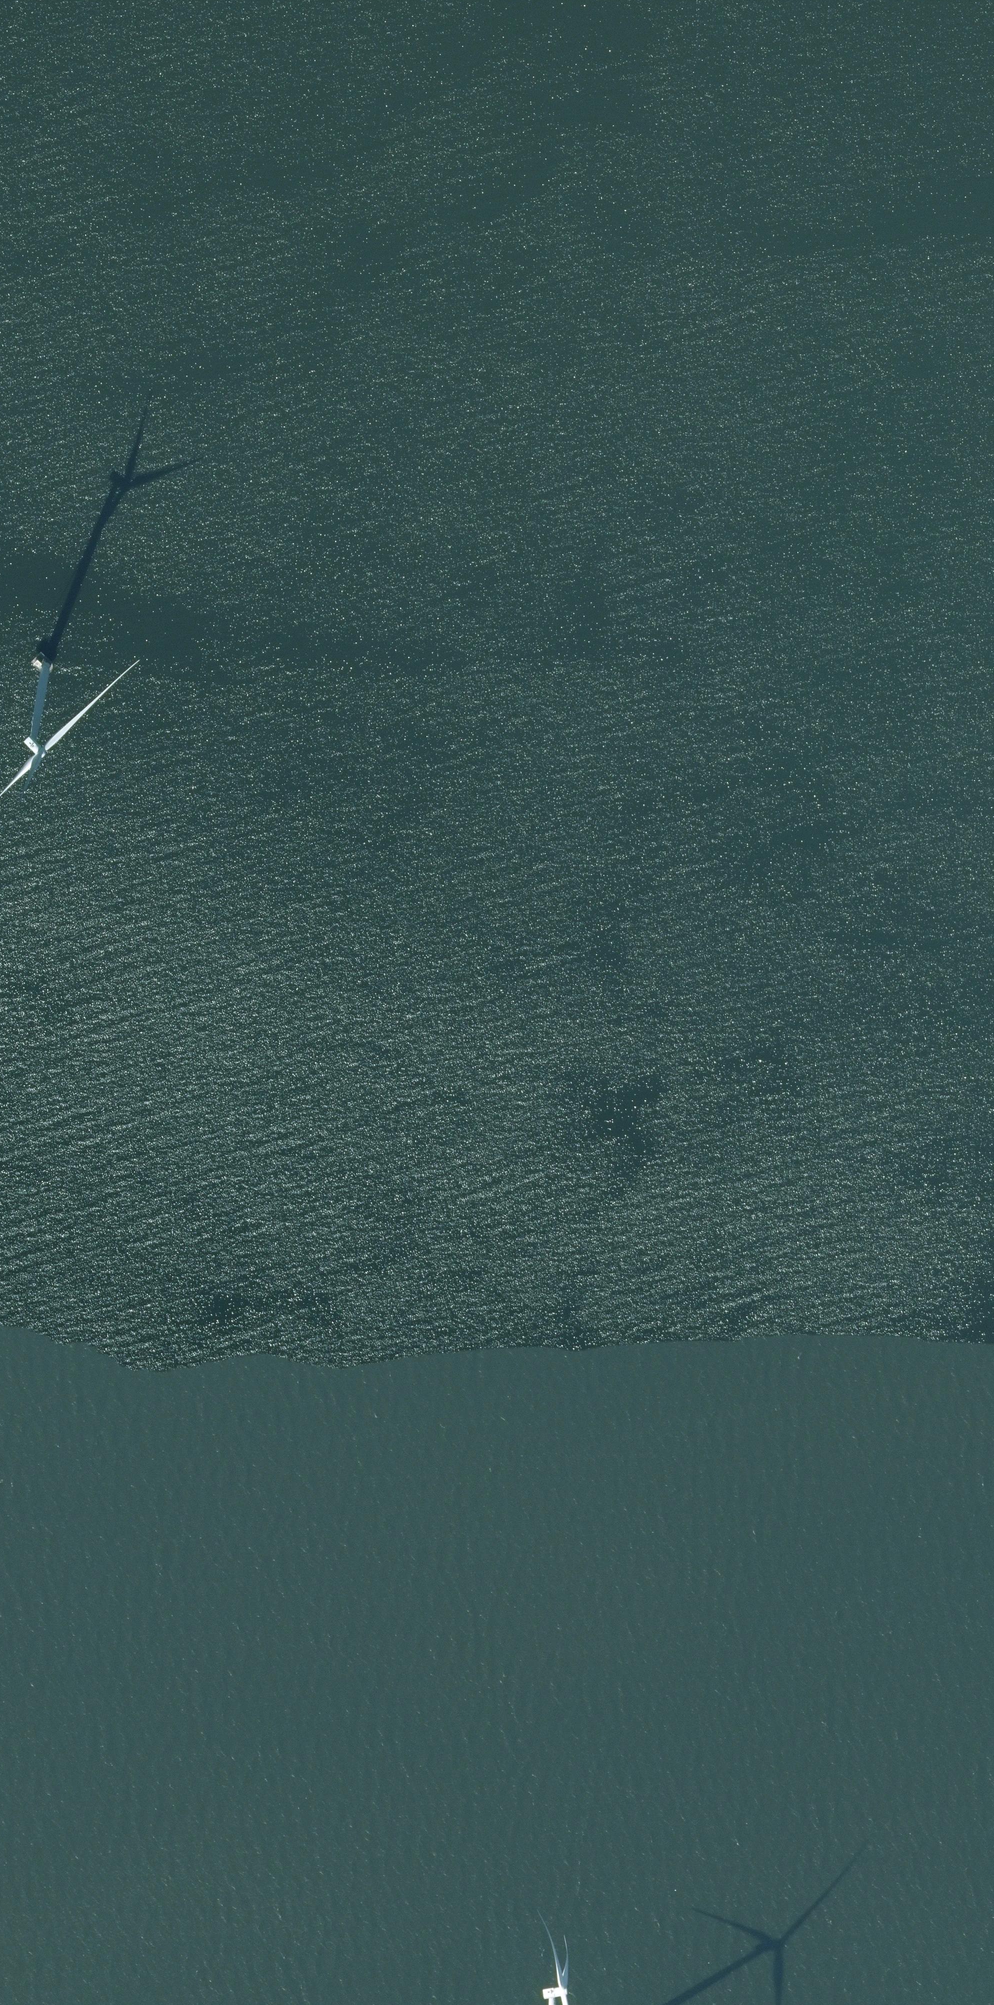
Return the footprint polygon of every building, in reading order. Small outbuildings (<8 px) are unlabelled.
[(42,661),(42,662),(42,663),(42,664),(43,665),(44,666),(45,666),(46,666),(47,666),(48,666),(49,665),(50,664),(50,663),(51,662),(50,661),(50,660),(49,659),(48,658),(47,658),(46,658),(45,658),(44,658),(43,659),(42,660),(42,661)]
